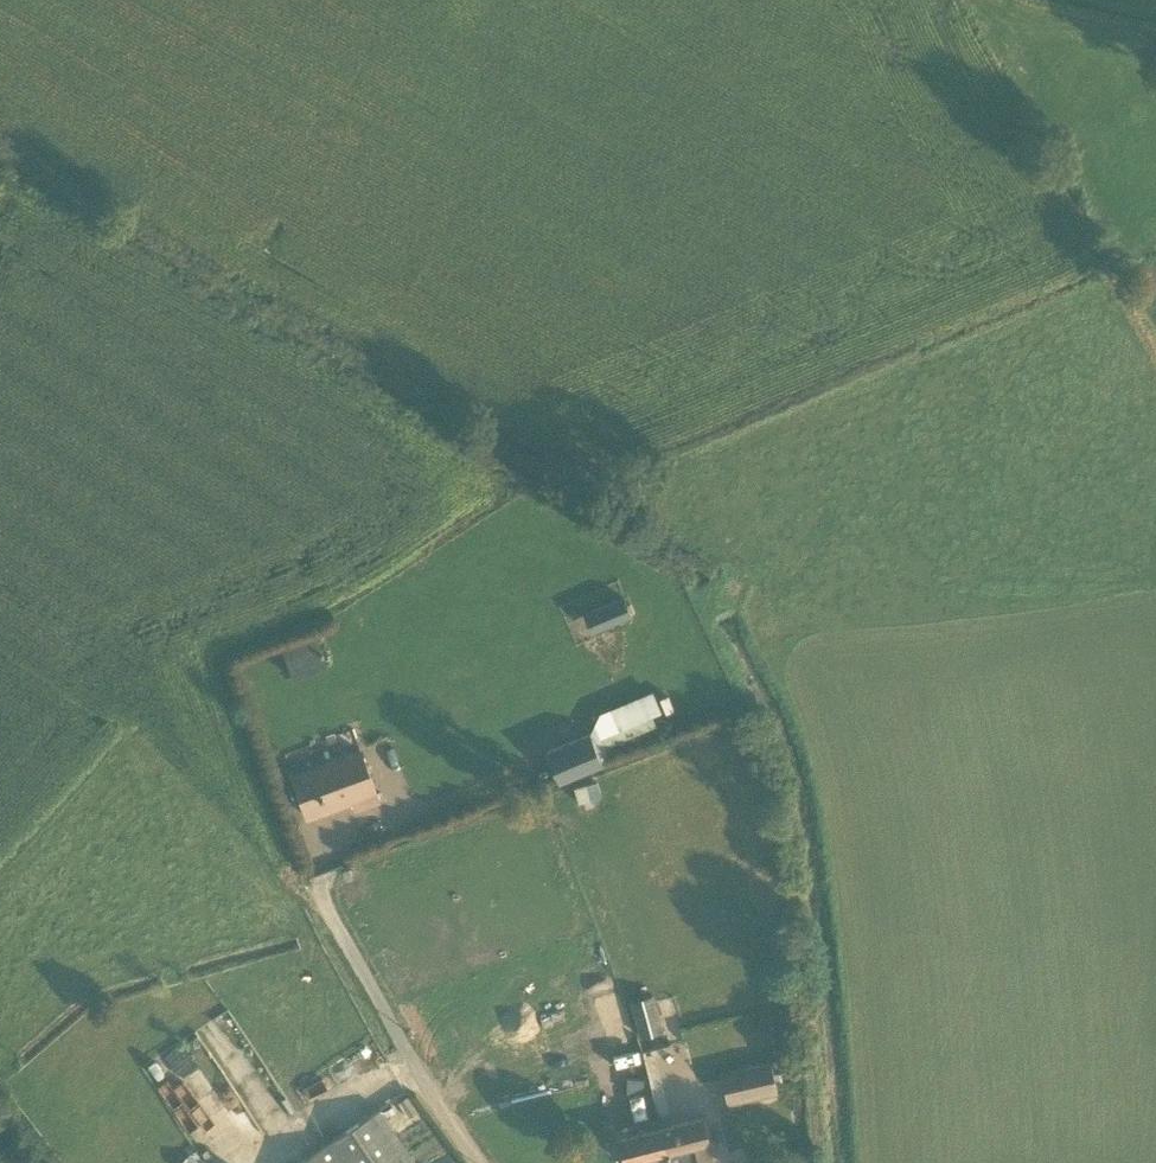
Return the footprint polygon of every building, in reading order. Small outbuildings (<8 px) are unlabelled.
[(626,596),(585,610),(592,632),(633,618),(626,596)] [(603,743),(654,723),(651,713),(599,733),(603,743)] [(552,748),(562,774),(605,758),(596,732),(552,748)] [(295,771),(308,808),(366,788),(353,751),(295,771)] [(654,995),(631,1001),(640,1037),(663,1032),(654,995)] [(611,1070),(623,1114),(652,1106),(640,1062),(611,1070)] [(772,1063),(720,1074),(727,1105),(779,1094),(772,1063)] [(379,1112),(304,1162),(414,1162),(379,1112)] [(659,1130),(668,1162),(714,1162),(702,1119),(659,1130)] [(659,1130),(618,1141),(624,1162),(635,1162),(640,1162),(641,1162),(668,1162),(659,1130)] [(187,1152),(181,1162),(211,1162),(187,1152)]
